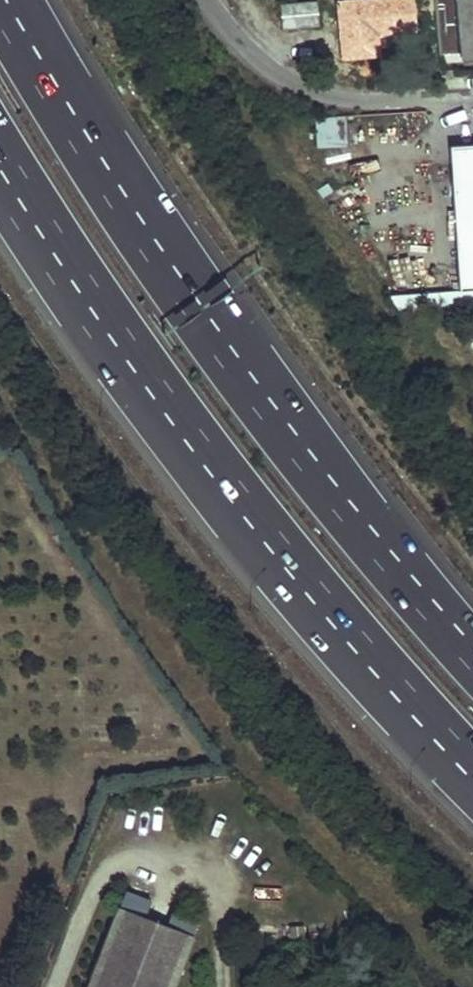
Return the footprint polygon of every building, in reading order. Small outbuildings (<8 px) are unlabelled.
[(277,21),(313,20),(312,0),(277,0),(277,21)] [(440,59),(472,57),(472,0),(436,0),(440,59)] [(316,116),(316,146),(346,147),(346,116),(316,116)] [(452,145),(462,292),(472,291),(472,144),(452,145)] [(463,310),(472,309),(472,291),(462,292),(463,310)] [(463,310),(462,292),(388,297),(400,314),(463,310)] [(93,986),(172,986),(191,933),(121,909),(93,986)]
